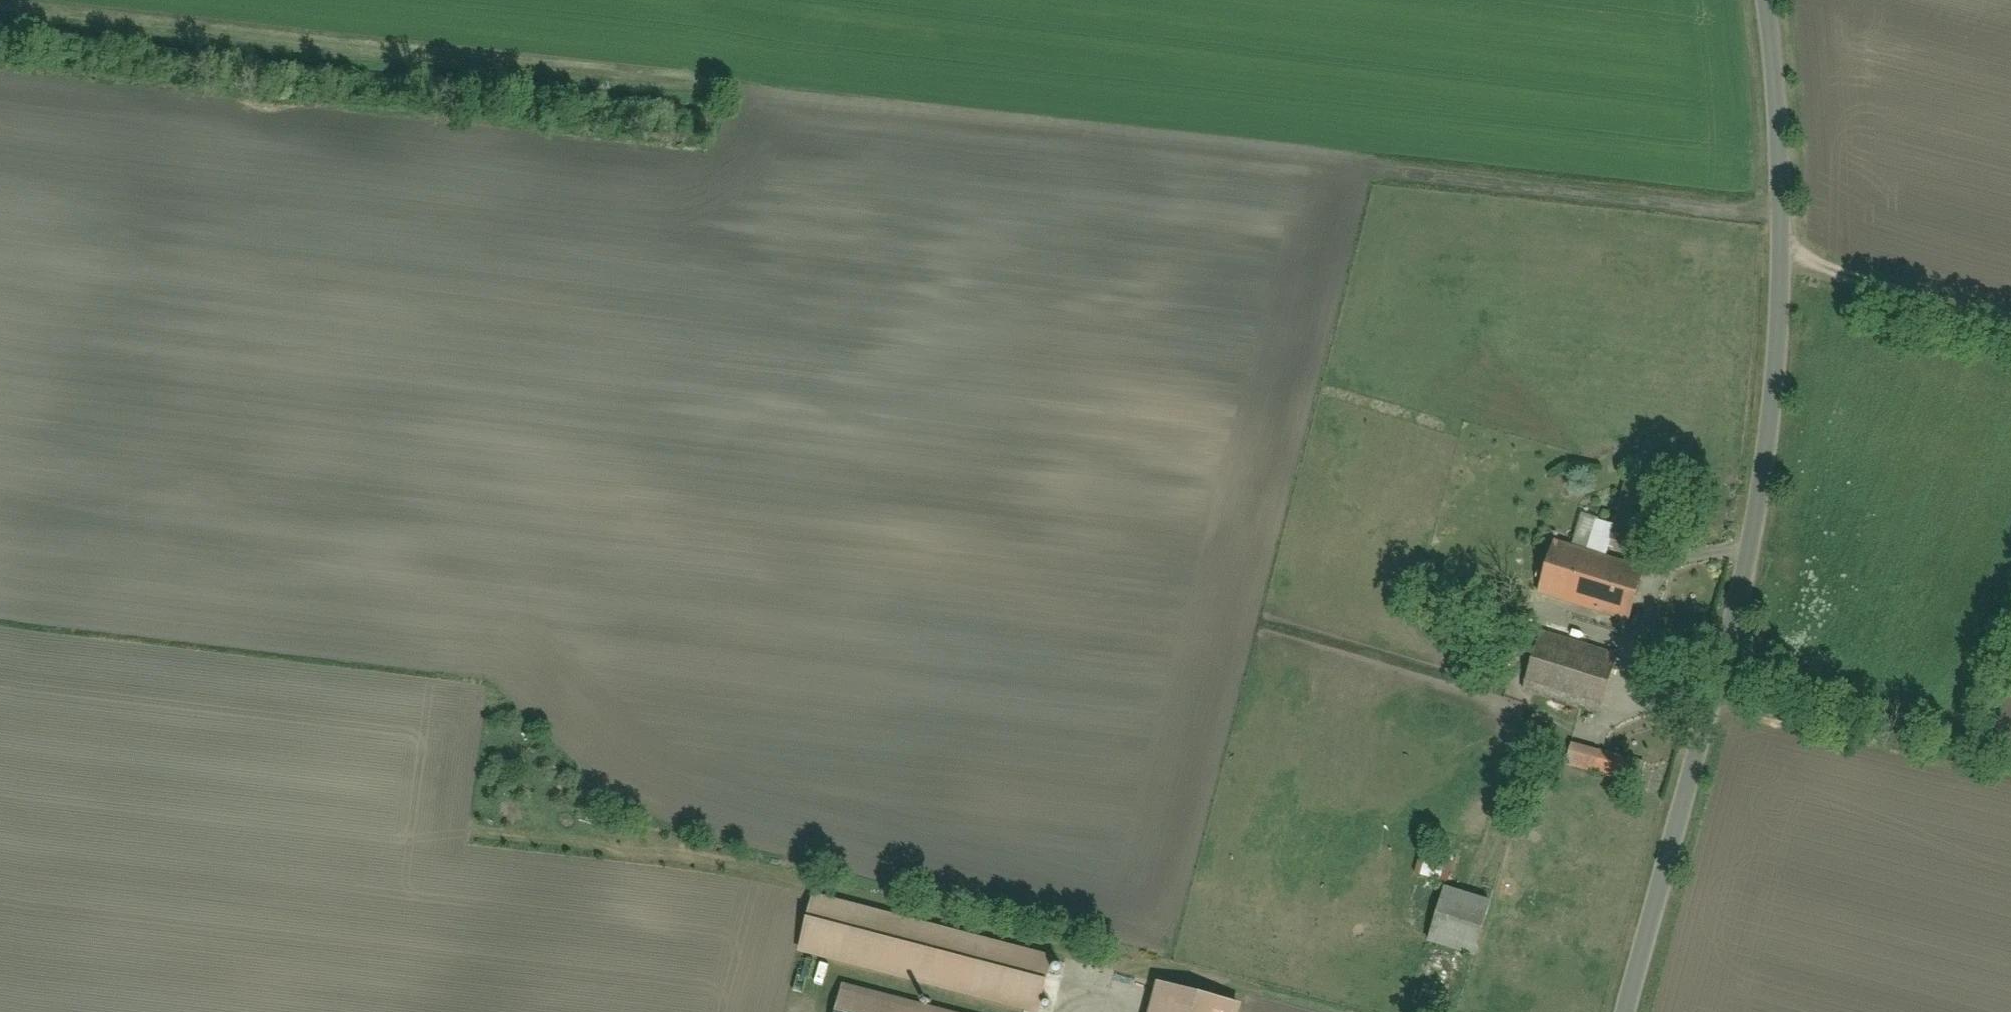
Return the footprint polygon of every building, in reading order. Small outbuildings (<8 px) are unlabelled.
[(1554,544),(1538,599),(1628,626),(1644,570),(1554,544)] [(1539,630),(1522,690),(1600,711),(1617,652),(1539,630)] [(1577,736),(1567,769),(1639,790),(1648,756),(1577,736)] [(1444,892),(1428,949),(1473,962),(1489,905),(1444,892)] [(799,952),(1014,1011),(1036,1011),(1046,975),(811,909),(799,952)] [(1152,1011),(1241,1011),(1242,1009),(1160,986),(1152,1011)] [(839,1011),(934,1011),(846,987),(839,1011)]
